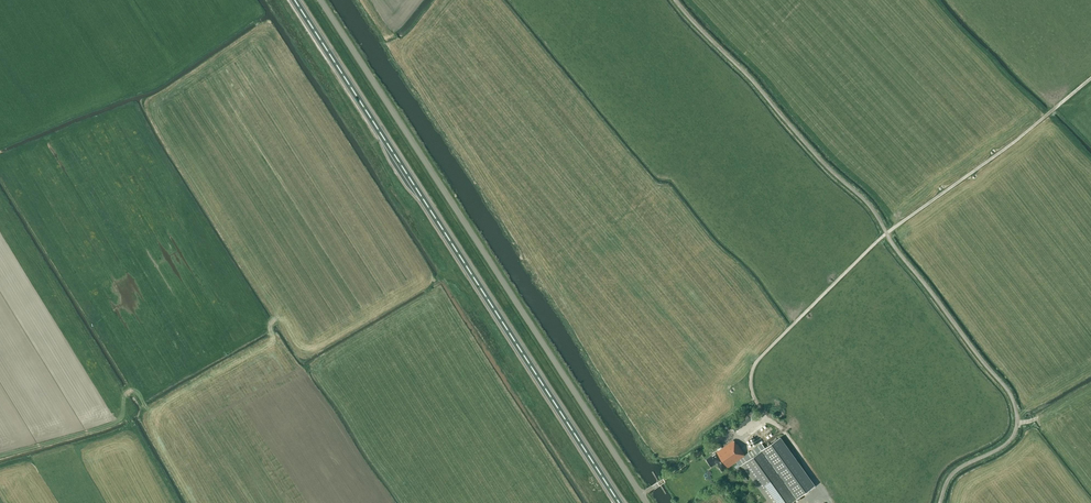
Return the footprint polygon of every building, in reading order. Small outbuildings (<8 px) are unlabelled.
[(747,414),(730,426),(734,431),(751,420),(758,416),(753,409),(747,414)] [(769,502),(790,502),(814,486),(779,438),(748,459),(745,455),(737,443),(736,444),(733,440),(722,448),(721,446),(722,445),(719,442),(711,447),(714,451),(717,449),(718,451),(716,452),(706,459),(711,467),(716,463),(722,471),(741,458),(744,462),(742,464),(769,502)]
